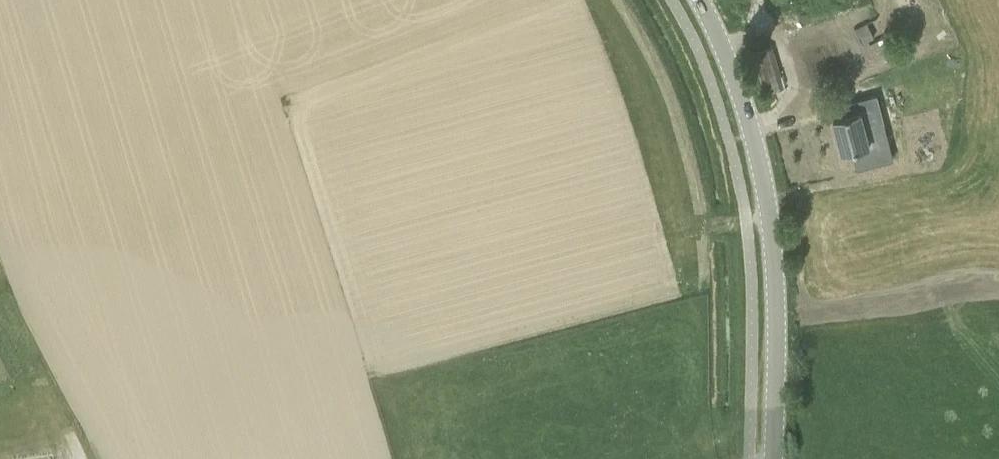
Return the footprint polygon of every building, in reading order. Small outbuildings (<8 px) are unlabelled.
[(867,22),(855,29),(862,43),(874,37),(867,22)] [(772,47),(752,53),(764,93),(784,86),(772,47)] [(833,117),(842,151),(889,138),(884,121),(864,126),(860,110),(833,117)]
